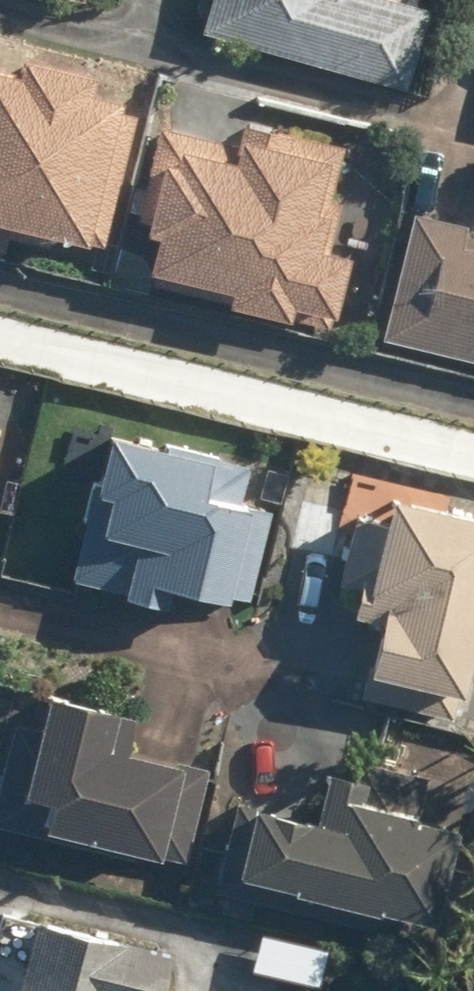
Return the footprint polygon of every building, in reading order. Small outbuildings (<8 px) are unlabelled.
[(184,32),(395,95),(420,12),(378,0),(194,0),(184,32)] [(2,235),(86,254),(120,109),(67,97),(72,75),(0,59),(0,244),(2,235)] [(136,244),(125,290),(176,301),(179,289),(209,295),(206,308),(268,321),(270,310),(312,319),(325,260),(298,254),(305,219),(294,216),(303,176),(322,181),(329,150),(281,139),(278,153),(148,125),(123,241),(136,244)] [(451,248),(457,225),(400,211),(368,338),(473,364),(473,254),(451,248)] [(51,579),(202,611),(224,508),(185,500),(192,466),(81,442),(51,579)] [(341,512),(322,591),(342,595),(323,673),(443,702),(459,633),(471,636),(473,622),(473,572),(470,571),(473,555),(473,523),(365,497),(360,517),(341,512)] [(13,696),(0,741),(0,834),(141,875),(170,777),(112,760),(122,727),(13,696)] [(313,829),(222,807),(201,894),(387,939),(390,925),(412,930),(436,827),(415,822),(425,779),(357,763),(346,807),(320,800),(313,829)] [(163,952),(0,916),(0,946),(12,948),(2,990),(154,990),(163,952)]
